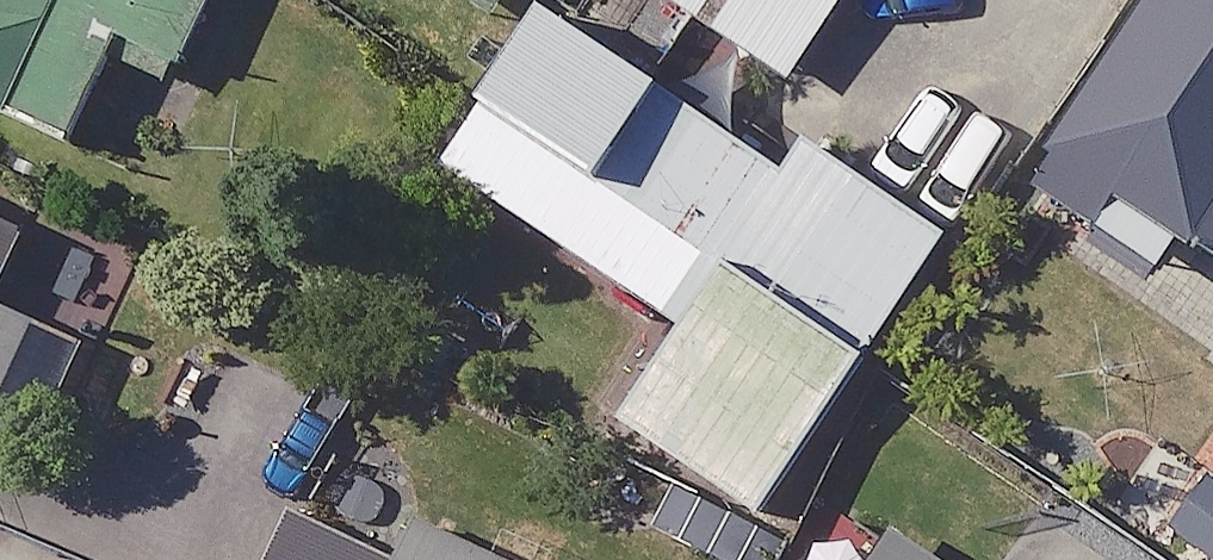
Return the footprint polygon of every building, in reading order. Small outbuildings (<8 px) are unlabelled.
[(69,146),(113,54),(175,83),(214,0),(0,0),(0,114),(69,146)] [(486,24),(502,0),(450,0),(486,24)] [(795,83),(853,0),(674,0),(795,83)] [(1033,175),(1161,270),(1190,231),(1212,248),(1212,0),(1164,0),(1033,175)] [(762,151),(548,6),(442,162),(686,328),(626,416),(764,510),(947,242),(779,127),(762,151)] [(0,196),(0,299),(37,212),(0,196)] [(6,400),(53,420),(85,343),(0,308),(0,414),(6,400)] [(1180,416),(1125,505),(1212,559),(1212,437),(1180,416)] [(306,513),(286,559),(522,559),(416,516),(401,552),(306,513)] [(899,538),(883,559),(932,559),(899,538)]
